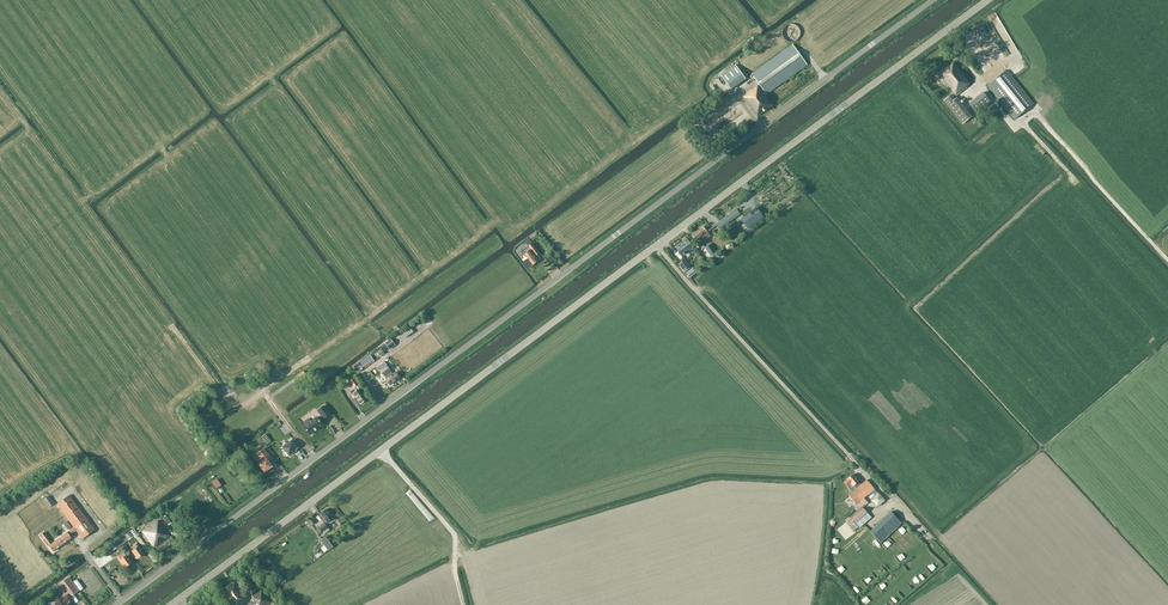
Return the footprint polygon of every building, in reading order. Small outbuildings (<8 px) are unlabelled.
[(799,37),(800,36),(800,35),(800,33),(800,32),(800,30),(799,29),(798,28),(797,26),(796,26),(795,25),(793,24),(792,24),(790,24),(789,24),(788,25),(786,26),(785,27),(784,28),(783,29),(783,30),(782,32),(782,33),(782,35),(783,36),(783,37),(784,39),(785,40),(786,41),(788,41),(789,42),(790,42),(792,42),(793,42),(795,41),(796,41),(797,40),(798,39),(799,37)] [(772,105),(765,95),(807,65),(792,45),(751,74),(763,90),(762,91),(758,86),(746,94),(747,95),(743,98),(757,117),(772,105)] [(953,63),(938,74),(956,96),(970,84),(953,63)] [(735,65),(721,75),(731,90),(746,79),(735,65)] [(987,86),(1004,107),(1014,119),(1034,104),(1007,70),(987,86)] [(983,92),(969,103),(977,113),(991,102),(983,92)] [(963,124),(972,117),(957,98),(955,99),(951,95),(945,100),(963,124)] [(750,213),(741,219),(748,229),(764,217),(757,208),(753,211),(751,209),(748,211),(750,213)] [(737,209),(715,225),(719,230),(741,215),(737,209)] [(704,234),(707,233),(702,227),(692,235),(696,241),(699,245),(707,238),(704,234)] [(528,247),(522,251),(525,254),(528,258),(524,262),(529,269),(534,265),(533,264),(539,260),(534,253),(537,251),(531,244),(527,238),(524,240),(528,246),(528,247)] [(687,239),(676,248),(682,257),(694,248),(687,239)] [(711,245),(705,249),(711,257),(716,253),(711,245)] [(685,259),(679,264),(684,271),(690,266),(685,259)] [(692,268),(686,273),(690,278),(696,273),(692,268)] [(410,327),(403,333),(407,337),(413,331),(410,327)] [(390,350),(396,345),(391,339),(385,343),(390,350)] [(358,364),(354,366),(359,372),(375,361),(370,355),(358,363),(358,364)] [(384,362),(376,368),(379,372),(381,370),(387,379),(386,379),(390,385),(400,378),(395,372),(393,374),(387,366),(384,362)] [(375,377),(371,380),(378,390),(382,387),(375,377)] [(354,379),(349,383),(353,388),(358,385),(354,379)] [(360,389),(353,394),(360,405),(367,399),(360,389)] [(240,405),(232,409),(241,426),(247,423),(248,424),(250,423),(240,405)] [(304,427),(310,435),(323,425),(320,421),(323,418),(324,419),(331,414),(324,406),(317,411),(321,416),(318,418),(317,417),(311,422),(308,419),(304,422),(306,425),(304,427)] [(292,439),(282,447),(289,456),(296,450),(296,449),(298,448),(292,439)] [(258,465),(265,473),(273,467),(269,461),(272,459),(264,448),(256,454),(262,462),(258,465)] [(853,487),(854,486),(859,482),(859,481),(853,474),(844,482),(848,487),(851,484),(853,487)] [(217,480),(212,483),(217,489),(221,486),(217,480)] [(861,484),(856,488),(848,494),(856,504),(864,498),(874,489),(866,480),(861,484)] [(878,493),(870,499),(877,507),(885,501),(878,493)] [(76,531),(82,539),(95,530),(88,521),(89,520),(87,518),(69,495),(56,504),(73,527),(67,532),(52,543),(44,532),(41,535),(52,552),(71,538),(70,536),(76,531)] [(49,496),(42,500),(48,508),(54,503),(49,496)] [(862,506),(867,502),(864,498),(856,504),(859,508),(862,506)] [(862,506),(859,508),(850,517),(855,524),(856,523),(867,513),(862,506)] [(324,523),(319,527),(322,532),(324,534),(330,530),(328,528),(330,526),(327,522),(334,517),(327,509),(320,514),(324,519),(322,520),(324,523)] [(126,521),(130,518),(124,511),(120,514),(126,521)] [(891,511),(870,531),(881,543),(902,523),(891,511)] [(167,513),(162,517),(168,525),(173,521),(167,513)] [(871,516),(867,513),(856,523),(859,527),(871,516)] [(154,522),(142,531),(153,547),(169,535),(158,520),(154,523),(154,522)] [(126,537),(128,540),(129,540),(137,533),(134,529),(130,531),(125,535),(126,537)] [(123,536),(118,540),(122,545),(128,540),(126,537),(125,538),(123,536)] [(326,537),(322,541),(329,550),(333,547),(326,537)] [(117,548),(122,545),(118,540),(113,543),(115,545),(111,548),(103,553),(105,557),(113,551),(117,548)] [(133,550),(132,551),(137,559),(144,554),(138,546),(137,547),(135,544),(131,547),(133,550)] [(119,560),(125,568),(131,563),(126,555),(124,552),(119,556),(118,557),(119,560)] [(279,572),(274,575),(280,583),(284,579),(279,572)] [(69,578),(58,586),(62,592),(67,590),(72,597),(79,591),(69,578)] [(262,587),(258,590),(255,585),(245,593),(235,580),(220,590),(231,604),(243,604),(245,604),(246,604),(254,604),(257,603),(259,604),(275,604),(262,587)] [(66,604),(67,603),(68,603),(72,600),(67,594),(54,603),(55,604),(67,604),(66,604)]
